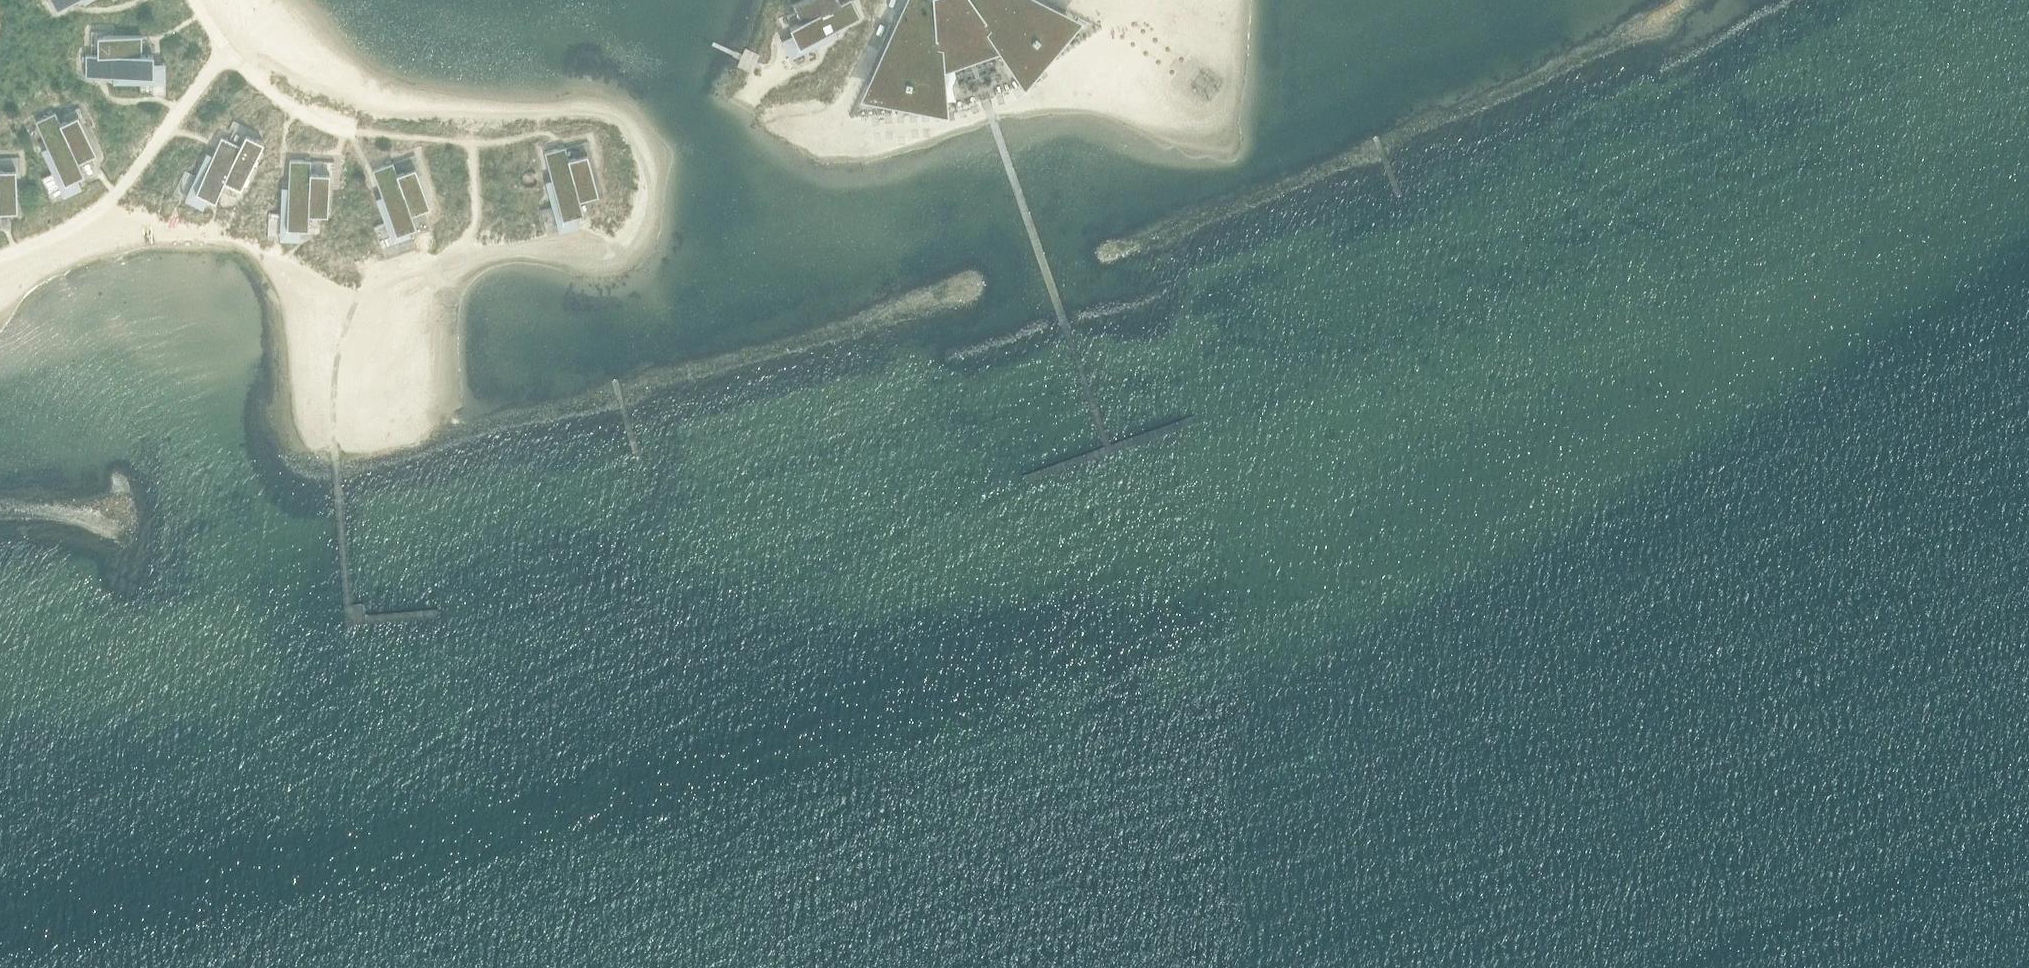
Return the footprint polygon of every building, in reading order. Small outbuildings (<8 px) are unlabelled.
[(57,11),(75,0),(50,0),(57,11)] [(789,26),(790,28),(792,33),(800,30),(806,42),(860,17),(852,0),(844,0),(840,2),(800,21),(789,26)] [(792,4),(800,21),(840,2),(839,0),(799,0),(792,4)] [(877,75),(904,80),(904,82),(909,83),(910,81),(937,86),(937,60),(998,38),(1015,59),(1033,38),(1035,39),(1039,35),(1037,33),(1055,12),(1034,0),(945,0),(937,3),(938,0),(905,0),(877,75)] [(141,34),(97,34),(97,53),(141,53),(141,34)] [(97,53),(85,53),(85,75),(145,75),(145,62),(153,62),(153,53),(141,53),(97,53)] [(55,111),(35,120),(60,174),(72,168),(76,176),(84,172),(79,162),(60,122),(55,111)] [(77,114),(60,122),(79,162),(96,154),(77,114)] [(239,144),(220,189),(237,197),(263,141),(245,132),(239,144)] [(221,135),(199,183),(211,188),(207,196),(215,199),(220,189),(239,144),(221,135)] [(565,145),(544,151),(559,209),(572,205),(575,213),(583,211),(580,200),(568,157),(565,145)] [(586,152),(568,157),(580,200),(598,195),(586,152)] [(289,158),(286,218),(300,218),(299,227),(308,227),(308,215),(310,171),(311,159),(289,158)] [(392,161),(372,168),(392,224),(405,220),(408,228),(416,225),(412,214),(397,172),(392,161)] [(415,166),(397,172),(412,214),(430,208),(415,166)] [(0,168),(0,213),(17,212),(16,168),(0,168)] [(310,171),(308,215),(327,216),(329,172),(310,171)]
